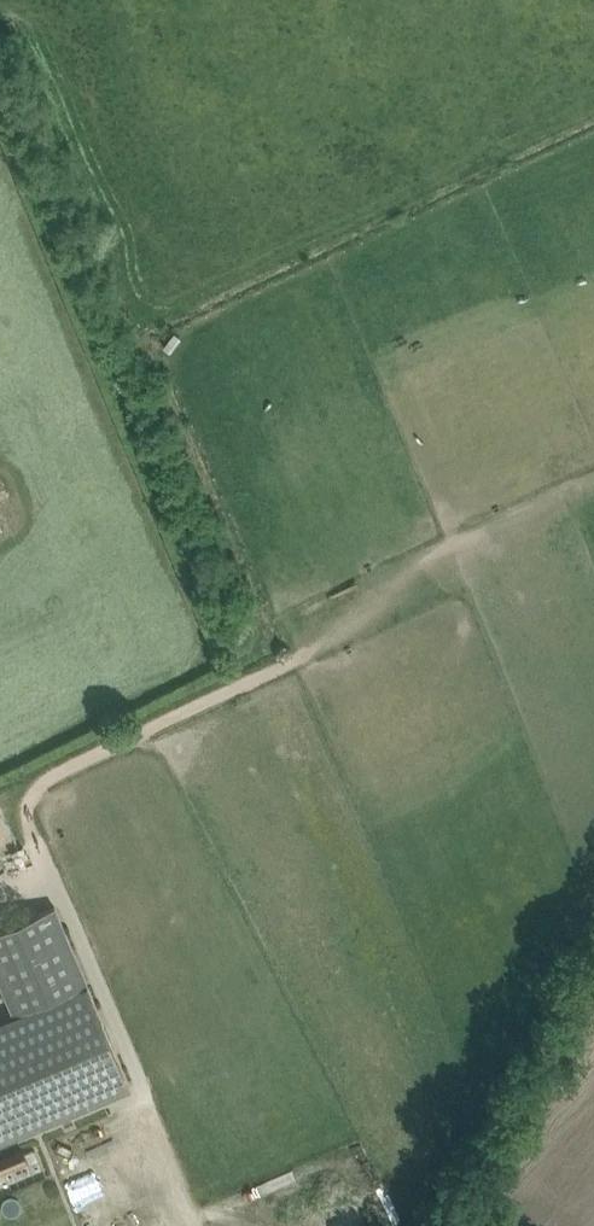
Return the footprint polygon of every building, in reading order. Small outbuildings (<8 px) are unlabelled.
[(47,909),(0,929),(0,976),(17,1016),(0,1022),(0,1141),(123,1089),(129,1087),(88,985),(89,985),(56,905),(47,909)] [(0,1158),(0,1170),(26,1158),(22,1148),(0,1158)] [(8,1188),(48,1171),(42,1155),(2,1172),(8,1188)]
